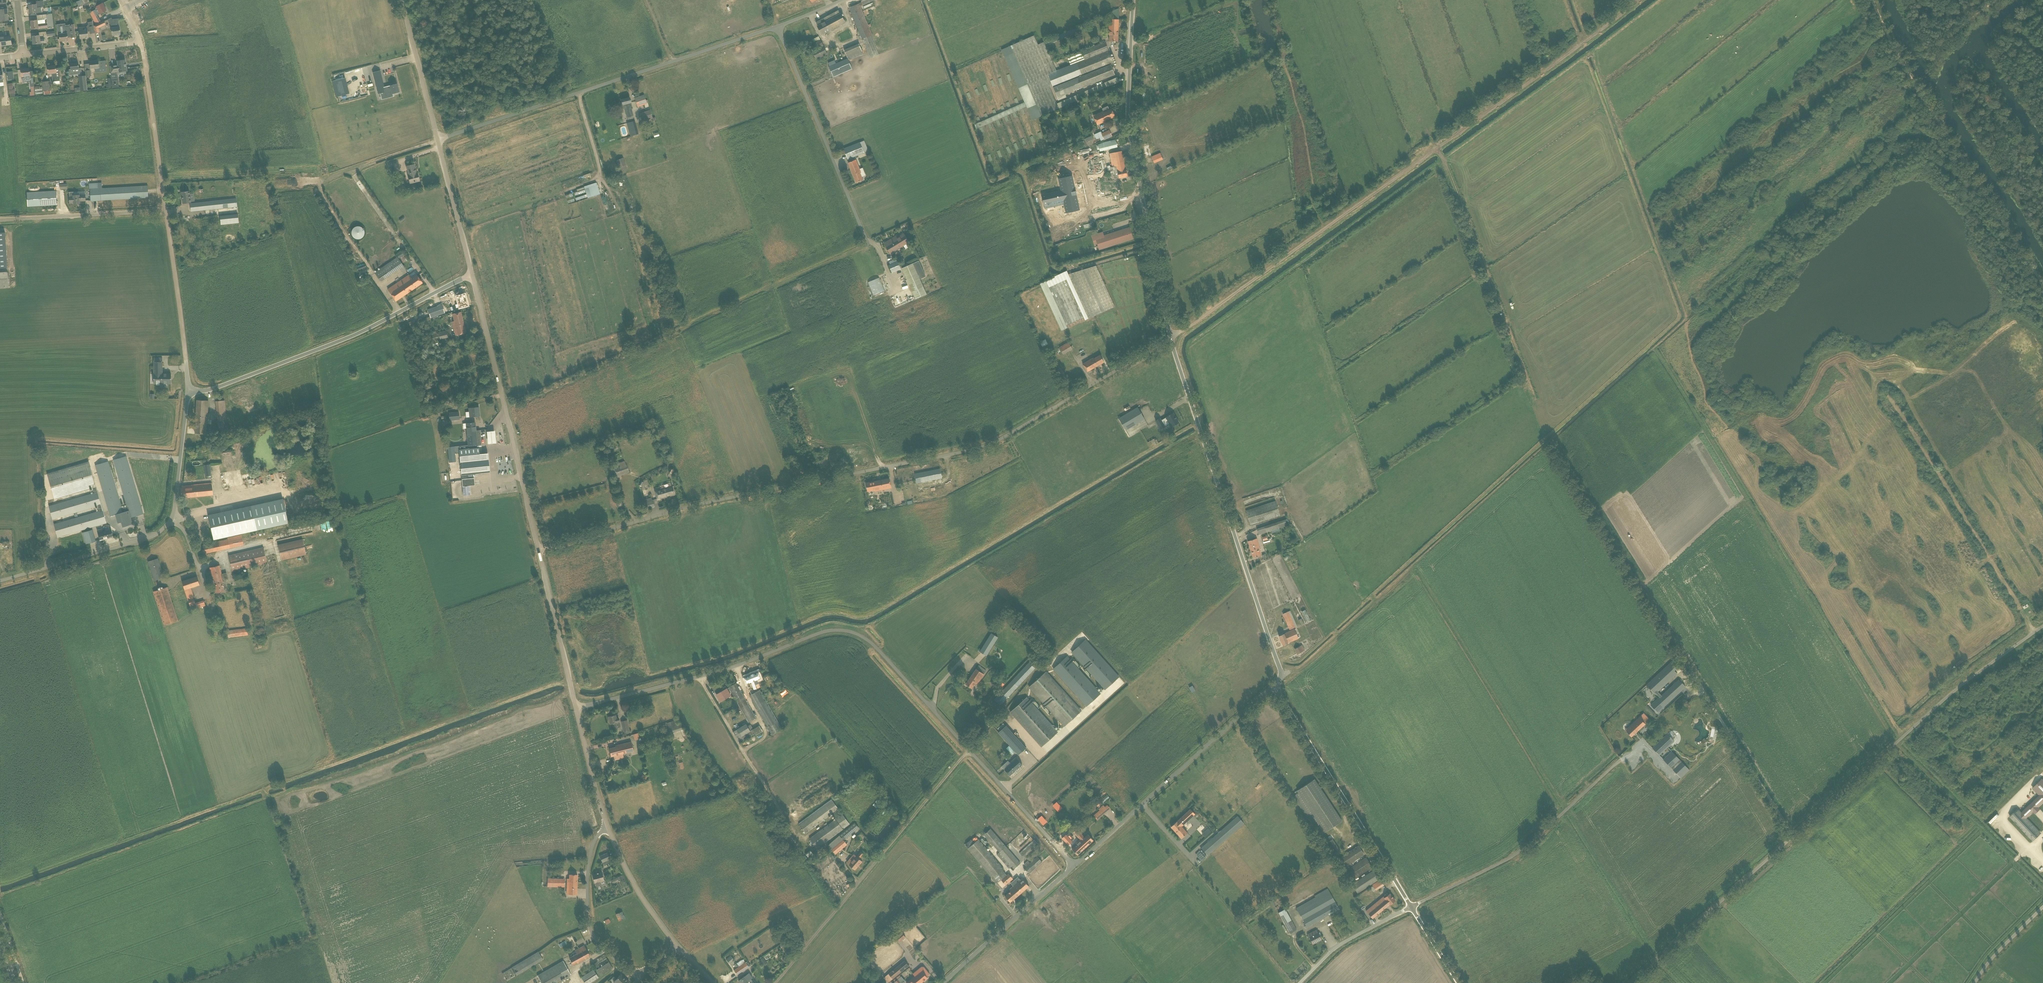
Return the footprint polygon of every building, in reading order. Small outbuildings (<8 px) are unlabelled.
[(34,5),(29,5),(30,13),(35,13),(37,12),(37,13),(42,13),(41,7),(42,7),(44,7),(43,0),(35,1),(36,5),(34,5)] [(871,58),(879,55),(871,37),(873,36),(860,6),(863,5),(876,0),(861,0),(862,2),(849,8),(871,58)] [(94,11),(89,13),(96,24),(100,22),(97,16),(100,14),(102,13),(106,10),(104,6),(105,6),(104,3),(103,4),(103,3),(98,6),(96,7),(97,8),(95,9),(96,10),(94,11)] [(818,26),(822,34),(845,22),(838,10),(816,22),(818,26)] [(113,23),(110,25),(112,28),(112,35),(120,34),(120,27),(119,27),(118,19),(112,19),(113,23)] [(1109,19),(1108,35),(1110,35),(1110,36),(1109,41),(1118,41),(1119,19),(1109,19)] [(36,20),(31,21),(32,29),(37,29),(47,28),(47,23),(45,23),(38,24),(37,20),(36,20)] [(95,26),(96,33),(99,32),(98,28),(105,24),(104,21),(95,26)] [(65,26),(57,27),(58,34),(59,34),(59,36),(60,41),(68,40),(67,35),(67,34),(70,34),(71,36),(75,36),(75,30),(74,24),(70,25),(70,26),(65,27),(65,26)] [(832,34),(837,43),(845,39),(856,33),(852,26),(841,32),(840,30),(832,34)] [(79,28),(80,39),(88,38),(88,30),(83,31),(83,27),(79,28)] [(1010,46),(1041,116),(1119,82),(1117,77),(1057,104),(1050,88),(1053,87),(1057,98),(1062,96),(1062,97),(1066,96),(1065,94),(1115,75),(1112,67),(1115,66),(1105,42),(1067,57),(1070,65),(1056,71),(1046,46),(1049,45),(1049,44),(1079,31),(1077,27),(1038,45),(1034,36),(1010,46)] [(39,35),(32,36),(33,44),(45,43),(44,39),(40,39),(39,35)] [(0,36),(0,43),(1,43),(1,46),(11,45),(10,37),(4,37),(0,38),(0,36)] [(813,52),(816,59),(827,54),(823,46),(824,46),(822,42),(817,44),(819,49),(813,52)] [(859,43),(844,49),(849,60),(863,55),(859,43)] [(830,66),(829,67),(833,77),(834,77),(852,69),(849,61),(848,58),(836,63),(830,66)] [(118,65),(110,66),(110,68),(112,80),(118,79),(117,75),(125,73),(125,71),(127,71),(126,67),(127,66),(126,66),(126,64),(125,60),(124,60),(124,59),(120,60),(120,61),(117,61),(118,65)] [(98,61),(90,62),(90,67),(91,69),(95,68),(95,69),(95,71),(99,71),(99,68),(106,68),(106,65),(105,61),(98,62),(98,61)] [(71,69),(69,69),(69,75),(82,74),(81,68),(79,68),(78,63),(70,64),(71,69)] [(52,73),(53,82),(60,81),(59,68),(56,68),(56,65),(48,66),(48,73),(52,73)] [(22,69),(21,69),(22,80),(30,80),(31,87),(34,86),(32,71),(29,71),(29,69),(25,69),(25,68),(22,68),(22,69)] [(385,92),(386,95),(392,94),(399,92),(397,84),(384,87),(380,71),(375,72),(373,73),(378,94),(385,92)] [(1100,84),(1116,77),(1116,75),(1099,81),(1100,84)] [(345,78),(332,81),(336,97),(349,93),(345,78)] [(44,91),(44,94),(51,94),(50,81),(43,82),(44,91)] [(634,98),(637,107),(647,104),(644,95),(634,98)] [(622,104),(620,105),(621,109),(625,108),(627,117),(633,115),(630,103),(631,103),(631,102),(630,97),(621,100),(622,104)] [(1093,116),(1097,125),(1115,116),(1111,109),(1104,112),(1103,111),(1093,116)] [(650,110),(639,113),(642,121),(651,118),(652,122),(653,121),(652,118),(650,110)] [(635,121),(626,123),(628,128),(629,132),(630,136),(633,136),(639,134),(638,133),(637,129),(635,121)] [(1099,138),(1101,141),(1104,139),(1112,136),(1109,130),(1102,134),(1101,131),(1094,135),(1096,139),(1099,138)] [(844,149),(848,159),(868,151),(864,141),(860,143),(860,142),(844,149)] [(1103,150),(1117,148),(1115,141),(1102,144),(1103,150)] [(1112,167),(1107,168),(1108,171),(1113,170),(1115,179),(1127,176),(1127,175),(1127,174),(1127,173),(1127,172),(1126,169),(1125,170),(1121,151),(1110,154),(1112,167)] [(1152,157),(1154,162),(1163,159),(1161,153),(1152,157)] [(623,158),(616,161),(619,168),(626,165),(623,158)] [(848,163),(856,183),(863,180),(862,177),(865,175),(862,168),(860,169),(856,160),(848,163)] [(408,175),(410,183),(419,181),(417,173),(414,164),(407,166),(409,175),(408,175)] [(1061,191),(1042,195),(1045,209),(1053,207),(1052,203),(1064,201),(1064,205),(1066,213),(1079,210),(1076,195),(1077,195),(1077,194),(1076,194),(1075,191),(1076,191),(1075,191),(1072,176),(1059,179),(1061,191)] [(1093,180),(1083,181),(1088,205),(1099,203),(1098,198),(1114,195),(1112,186),(1094,190),(1093,180)] [(587,197),(599,194),(596,182),(583,186),(587,197)] [(97,183),(88,184),(89,189),(90,189),(90,196),(90,201),(148,198),(148,186),(143,186),(98,189),(97,183)] [(27,193),(28,206),(57,205),(56,191),(27,193)] [(181,192),(183,203),(191,202),(189,191),(181,192)] [(74,203),(74,204),(80,204),(80,201),(86,201),(85,194),(73,195),(73,192),(69,192),(70,203),(74,203)] [(195,203),(190,203),(191,211),(196,211),(211,209),(211,210),(237,207),(236,198),(210,201),(195,203)] [(1131,203),(1081,216),(1084,228),(1092,226),(1092,225),(1133,214),(1131,203)] [(221,225),(239,223),(238,214),(220,216),(221,225)] [(356,239),(358,239),(359,239),(361,239),(362,238),(363,237),(364,235),(364,234),(364,233),(364,231),(364,230),(363,229),(362,228),(361,227),(359,226),(358,226),(357,226),(354,227),(353,228),(352,229),(352,230),(351,232),(351,233),(351,234),(352,235),(353,237),(353,238),(354,238),(356,239)] [(1130,227),(1096,238),(1099,249),(1133,239),(1130,227)] [(887,244),(885,245),(890,254),(892,252),(895,251),(899,248),(899,249),(908,243),(906,240),(904,236),(898,239),(896,236),(886,242),(887,244)] [(375,273),(381,281),(399,268),(402,272),(406,270),(398,257),(375,273)] [(354,263),(358,273),(366,270),(363,260),(354,263)] [(889,265),(892,272),(901,269),(898,261),(889,265)] [(916,299),(927,294),(920,279),(926,276),(919,261),(913,263),(902,268),(916,299)] [(1063,272),(1085,320),(1115,307),(1096,266),(1068,274),(1067,271),(1063,272)] [(0,272),(0,288),(9,288),(8,272),(0,272)] [(409,275),(388,289),(396,301),(422,283),(417,275),(416,275),(414,272),(409,275)] [(1046,281),(1040,284),(1061,331),(1067,328),(1085,320),(1063,272),(1054,276),(1055,277),(1046,281)] [(879,278),(868,282),(874,295),(885,291),(879,278)] [(458,303),(455,304),(456,308),(459,307),(459,308),(468,305),(465,294),(457,296),(457,297),(458,303)] [(428,310),(431,318),(445,313),(442,305),(428,310)] [(454,321),(452,322),(454,331),(457,330),(458,335),(459,335),(462,335),(462,334),(466,333),(466,332),(466,331),(466,330),(465,330),(461,312),(456,313),(452,314),(454,321)] [(445,331),(425,336),(427,343),(447,338),(448,337),(446,331),(445,331)] [(1059,348),(1063,355),(1072,349),(1072,348),(1074,347),(1072,345),(1070,346),(1068,342),(1059,348)] [(1083,364),(1087,372),(1104,362),(1100,355),(1094,358),(1083,364)] [(154,357),(154,384),(171,384),(171,374),(163,374),(163,357),(154,357)] [(230,396),(232,403),(242,399),(240,393),(230,396)] [(195,433),(205,434),(206,420),(209,420),(210,414),(208,414),(208,401),(197,400),(195,433)] [(216,401),(219,433),(227,432),(224,400),(216,401)] [(236,410),(238,416),(256,410),(254,404),(236,410)] [(469,408),(470,417),(480,416),(479,407),(469,408)] [(1137,407),(1118,418),(1126,430),(1145,419),(1138,409),(1137,407)] [(459,412),(449,413),(449,421),(460,420),(459,412)] [(1157,420),(1155,420),(1161,429),(1162,428),(1165,427),(1164,426),(1167,424),(1167,425),(1169,424),(1172,427),(1179,423),(1173,413),(1166,417),(1161,420),(1160,418),(1157,420)] [(459,452),(461,474),(489,472),(487,453),(479,454),(479,448),(481,448),(479,430),(475,430),(475,422),(466,423),(468,445),(447,447),(448,453),(452,453),(459,452)] [(496,444),(495,432),(487,432),(488,445),(496,444)] [(129,511),(131,518),(143,514),(127,458),(126,456),(114,460),(127,507),(122,508),(108,462),(96,465),(111,516),(116,515),(129,511)] [(793,456),(788,458),(791,466),(792,465),(796,463),(793,456)] [(620,467),(612,469),(615,477),(629,472),(626,465),(624,461),(618,463),(620,467)] [(74,512),(75,514),(74,515),(75,518),(54,524),(58,537),(106,522),(103,510),(102,510),(101,505),(97,492),(96,487),(88,462),(47,474),(54,499),(93,488),(94,493),(49,506),(52,519),(74,512)] [(939,469),(915,474),(917,483),(941,478),(940,474),(939,469)] [(461,479),(463,496),(471,495),(470,486),(474,485),(474,478),(461,479)] [(866,483),(868,491),(874,490),(874,491),(883,489),(892,488),(890,479),(866,483)] [(181,488),(182,497),(213,494),(211,483),(193,485),(188,485),(188,488),(181,488)] [(655,491),(658,499),(675,495),(672,486),(655,491)] [(643,500),(645,509),(655,507),(653,502),(653,500),(652,500),(651,498),(643,500)] [(283,499),(208,515),(214,540),(288,523),(283,499)] [(1246,511),(1250,525),(1280,515),(1275,501),(1246,511)] [(129,511),(116,515),(118,523),(121,522),(123,527),(132,524),(131,518),(129,511)] [(1257,529),(1259,534),(1289,525),(1288,519),(1257,529)] [(316,531),(321,530),(319,522),(314,524),(315,526),(312,527),(314,535),(317,534),(316,531)] [(97,530),(100,540),(113,536),(111,530),(103,532),(102,529),(97,530)] [(83,533),(86,544),(96,541),(92,530),(83,533)] [(1253,539),(1248,541),(1253,558),(1258,556),(1261,555),(1259,549),(1260,549),(1257,538),(1253,539)] [(278,545),(282,560),(306,555),(302,539),(278,545)] [(263,547),(228,555),(232,571),(267,563),(263,547)] [(1288,554),(1283,556),(1285,561),(1286,560),(1291,572),(1295,570),(1288,554)] [(148,561),(154,580),(164,577),(158,558),(148,561)] [(214,579),(217,593),(224,591),(222,582),(224,581),(224,578),(227,577),(226,573),(221,574),(219,565),(210,568),(212,580),(214,579)] [(197,576),(182,581),(188,601),(192,610),(197,609),(194,599),(194,598),(191,588),(200,585),(197,576)] [(154,592),(165,625),(178,620),(168,589),(168,587),(167,588),(167,587),(154,592)] [(1305,610),(1302,611),(1307,622),(1311,620),(1305,610)] [(1288,611),(1283,614),(1290,630),(1295,627),(1288,611)] [(1279,636),(1283,645),(1298,638),(1294,629),(1279,636)] [(981,649),(980,651),(986,656),(993,645),(998,637),(991,633),(981,649)] [(1072,652),(1106,689),(1119,677),(1085,640),(1072,652)] [(1295,649),(1297,654),(1305,650),(1302,645),(1295,649)] [(1053,669),(1087,706),(1100,694),(1067,657),(1053,669)] [(998,696),(995,699),(1000,704),(1003,701),(1035,669),(1034,667),(1030,664),(1029,663),(998,696)] [(1668,664),(1646,685),(1655,695),(1656,694),(1658,692),(1677,674),(1675,671),(1668,664)] [(966,684),(972,688),(975,683),(977,684),(984,674),(986,670),(979,665),(966,684)] [(758,671),(745,677),(748,685),(758,681),(757,680),(758,680),(760,680),(760,679),(761,678),(758,671)] [(1029,687),(1065,726),(1081,711),(1045,672),(1029,687)] [(1658,712),(1686,687),(1678,679),(1661,695),(1658,692),(1656,694),(1659,697),(1651,705),(1654,709),(1658,712)] [(729,688),(749,722),(756,718),(738,688),(736,684),(729,688)] [(717,695),(720,702),(731,696),(727,689),(717,695)] [(768,728),(772,735),(782,729),(767,703),(768,702),(767,700),(766,700),(760,690),(750,696),(765,722),(764,722),(765,724),(766,723),(767,726),(766,727),(767,729),(768,728)] [(1010,712),(1041,747),(1058,732),(1027,697),(1010,712)] [(1696,708),(1685,717),(1690,722),(1700,713),(1696,708)] [(1632,737),(1650,720),(1644,713),(1631,725),(1632,727),(1627,732),(1632,737)] [(613,723),(614,728),(621,726),(619,718),(616,719),(615,715),(609,717),(610,724),(613,723)] [(624,732),(624,735),(632,733),(631,729),(629,729),(627,720),(621,721),(623,732),(624,732)] [(667,723),(670,733),(683,729),(681,723),(678,724),(677,720),(667,723)] [(1703,722),(1691,733),(1702,746),(1701,747),(1703,749),(1700,751),(1702,754),(1699,757),(1700,757),(1705,753),(1706,754),(1720,741),(1703,722)] [(733,732),(739,743),(755,734),(756,735),(762,731),(759,726),(753,729),(750,725),(748,726),(747,724),(733,732)] [(1006,726),(998,733),(1018,755),(1026,748),(1006,726)] [(1659,755),(1669,746),(1662,739),(1653,748),(1659,755)] [(614,747),(609,748),(611,756),(614,756),(615,760),(624,758),(623,754),(634,751),(631,742),(615,746),(615,747),(614,747)] [(1690,770),(1672,751),(1663,759),(1681,778),(1690,770)] [(1005,770),(1010,775),(1022,764),(1016,757),(1009,764),(1006,766),(1007,767),(1005,770)] [(1297,791),(1298,793),(1294,796),(1318,834),(1323,831),(1324,832),(1342,821),(1315,779),(1297,791)] [(2010,817),(2032,841),(2040,833),(2026,818),(2032,813),(2042,802),(2042,780),(2042,779),(2032,788),(2039,796),(2021,813),(2018,810),(2010,817)] [(809,838),(817,849),(843,829),(842,828),(843,827),(844,828),(850,824),(843,815),(842,815),(838,809),(831,800),(799,824),(806,833),(832,814),(836,819),(809,838)] [(1093,816),(1097,820),(1108,810),(1103,805),(1099,809),(1100,810),(1093,816)] [(1171,827),(1182,838),(1187,833),(1182,826),(1195,814),(1190,809),(1171,827)] [(1237,816),(1201,848),(1208,855),(1244,823),(1237,816)] [(831,849),(835,854),(847,844),(844,840),(859,828),(855,823),(828,845),(831,848),(831,849)] [(991,829),(988,831),(994,839),(991,842),(1000,852),(1014,869),(1020,863),(994,833),(991,829)] [(1077,829),(1073,832),(1075,834),(1080,839),(1079,840),(1086,847),(1093,840),(1088,834),(1084,837),(1077,829)] [(1062,838),(1068,845),(1072,842),(1065,835),(1062,838)] [(979,839),(967,849),(991,877),(996,884),(998,882),(1001,880),(1006,885),(1013,879),(1008,873),(1006,875),(1005,876),(1001,872),(1003,870),(1004,869),(979,839)] [(1019,853),(1024,858),(1038,844),(1034,840),(1019,853)] [(1072,849),(1077,855),(1086,847),(1079,840),(1076,843),(1077,844),(1072,849)] [(1342,869),(1364,854),(1358,846),(1337,860),(1342,869)] [(851,857),(847,862),(855,870),(862,861),(860,859),(864,854),(861,851),(853,860),(851,857)] [(600,856),(602,862),(610,859),(607,853),(600,856)] [(1024,868),(1029,873),(1042,862),(1037,857),(1024,868)] [(1351,880),(1368,870),(1371,867),(1372,867),(1366,857),(1345,871),(1351,880)] [(1373,870),(1371,867),(1368,870),(1370,873),(1352,884),(1357,893),(1380,878),(1374,870),(1373,870)] [(601,885),(601,886),(606,885),(605,880),(604,880),(601,872),(598,873),(597,873),(592,875),(596,886),(601,885)] [(566,894),(576,894),(577,874),(569,874),(569,878),(567,878),(566,894)] [(1005,896),(1010,902),(1029,886),(1022,878),(1009,889),(1011,891),(1005,896)] [(1305,928),(1339,909),(1328,888),(1314,896),(1315,897),(1296,908),(1306,925),(1304,926),(1305,928)] [(1395,900),(1390,893),(1385,898),(1384,896),(1366,911),(1373,918),(1389,904),(1390,905),(1395,900)] [(1285,909),(1279,913),(1284,923),(1290,933),(1297,929),(1291,919),(1285,909)] [(616,914),(619,921),(625,918),(622,911),(616,914)] [(1321,939),(1316,930),(1312,932),(1314,935),(1310,937),(1313,944),(1321,939)] [(902,933),(895,938),(898,941),(901,939),(902,940),(905,937),(902,933)] [(577,954),(569,958),(573,965),(586,959),(590,956),(584,945),(578,948),(579,949),(575,951),(577,954)] [(538,951),(513,967),(518,974),(530,967),(540,961),(543,959),(538,952),(538,951)] [(593,963),(600,975),(612,969),(606,956),(593,963)] [(537,975),(542,982),(555,982),(571,974),(563,961),(546,970),(537,975)] [(883,978),(888,982),(909,966),(904,961),(883,978)] [(747,962),(734,970),(737,974),(750,966),(748,962),(747,962)] [(920,981),(921,982),(928,978),(927,977),(930,974),(924,966),(921,966),(913,973),(915,976),(917,979),(919,978),(921,980),(920,981)] [(585,982),(590,982),(598,977),(593,969),(581,977),(585,982)] [(739,981),(740,982),(754,982),(751,979),(753,978),(749,973),(744,977),(743,978),(739,981)] [(629,982),(620,974),(617,978),(614,981),(614,982),(616,982),(629,982)]
